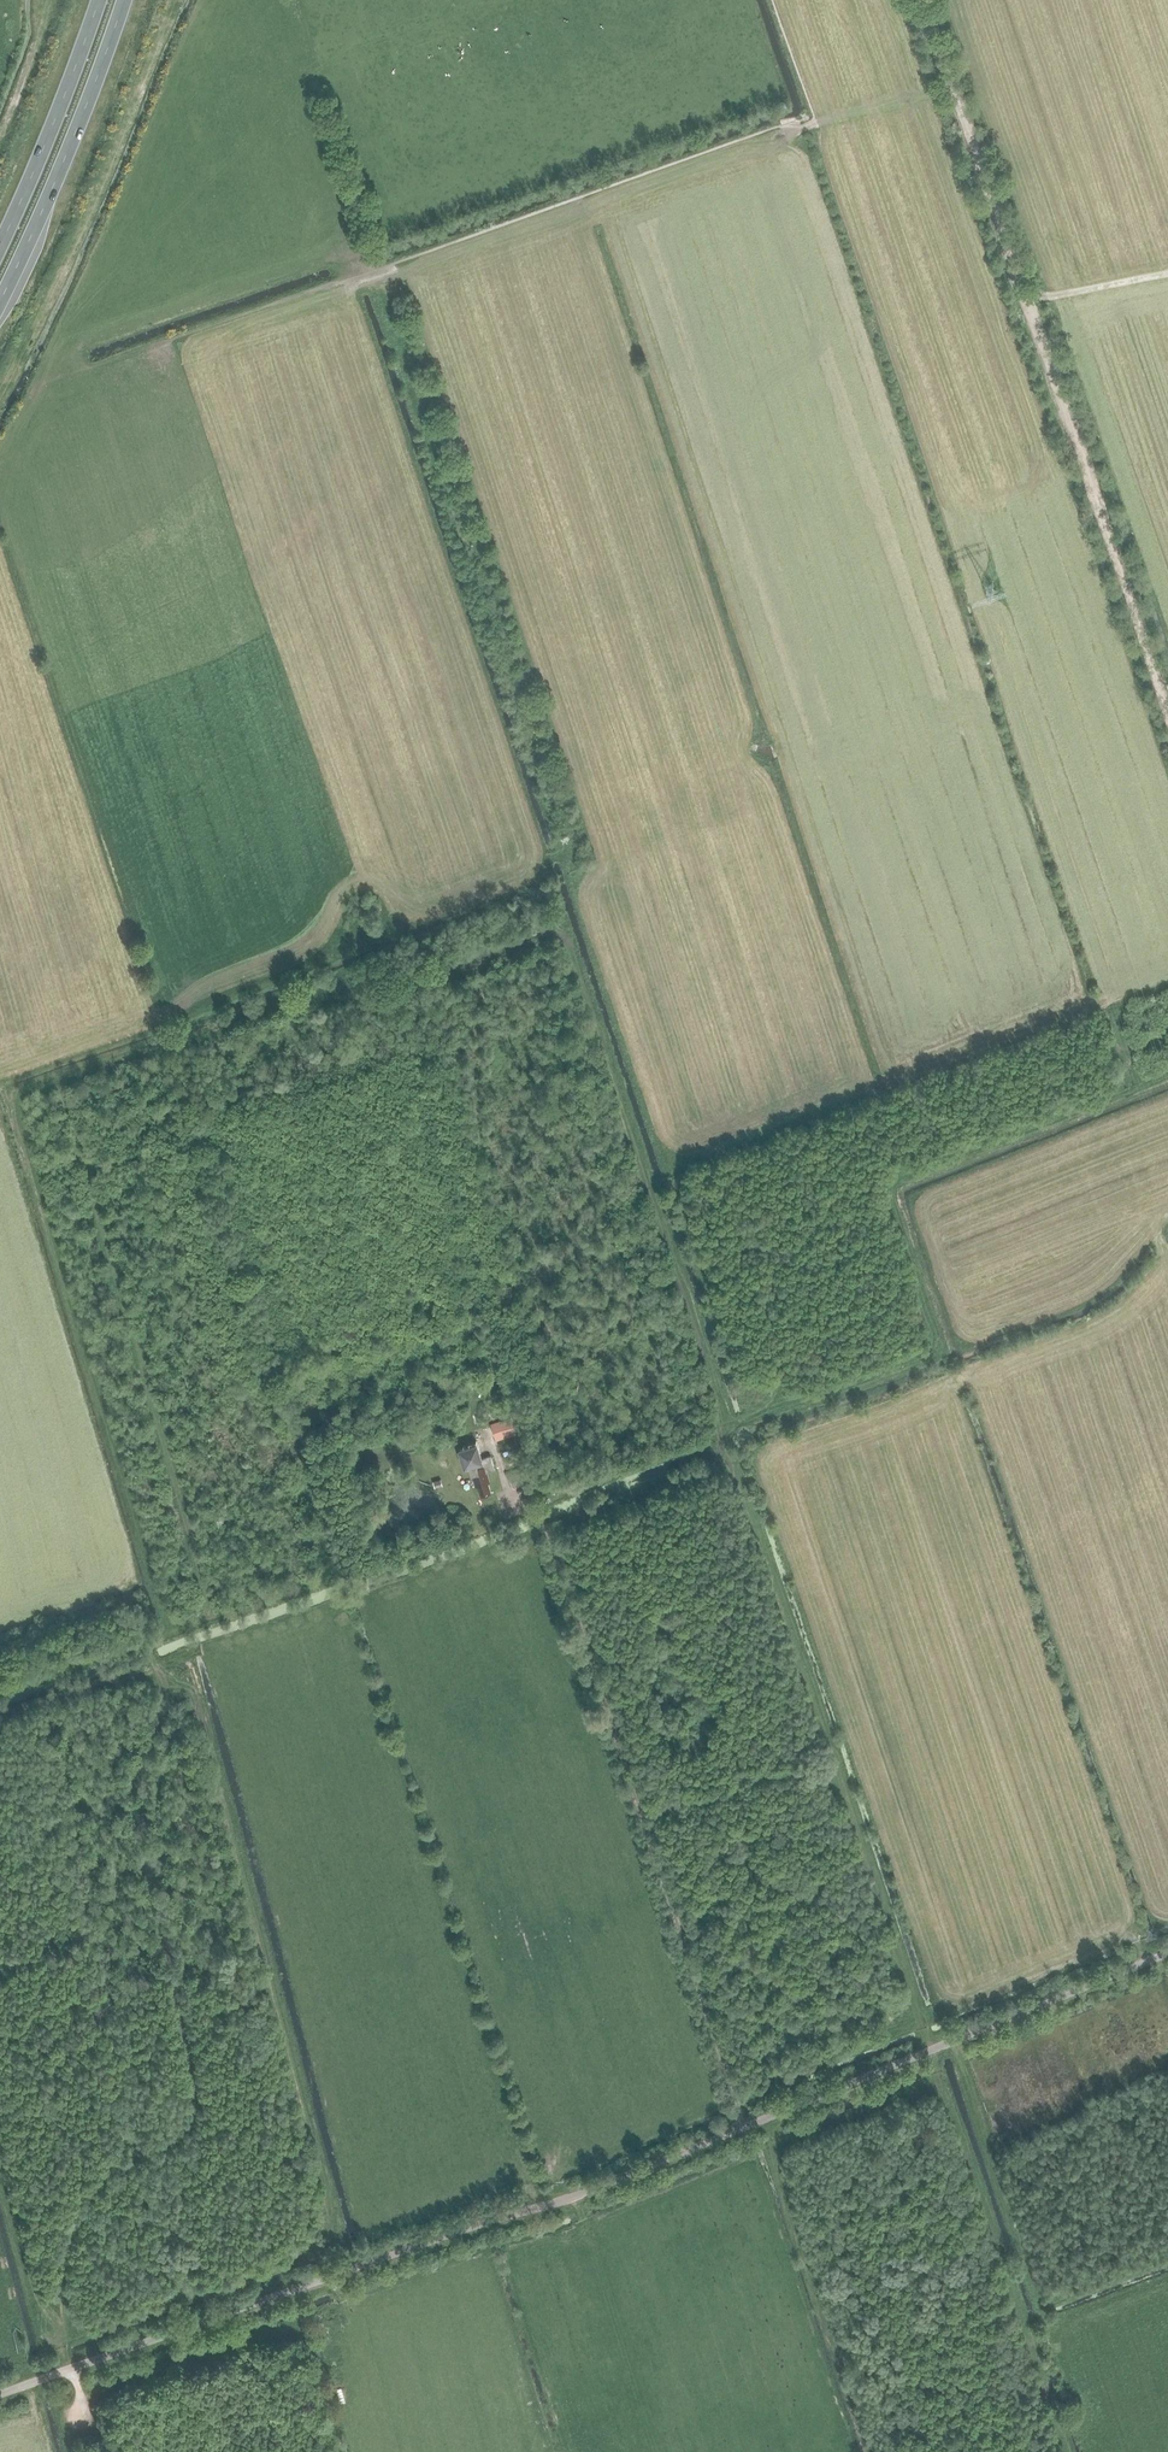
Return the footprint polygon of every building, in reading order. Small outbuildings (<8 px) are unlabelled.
[(497,1440),(516,1434),(511,1418),(492,1424),(497,1440)] [(490,1456),(481,1459),(476,1444),(459,1450),(460,1454),(459,1454),(463,1465),(464,1465),(465,1468),(470,1467),(476,1487),(478,1486),(481,1496),(491,1492),(488,1483),(490,1482),(487,1472),(495,1469),(490,1456)] [(512,1485),(526,1481),(522,1470),(509,1474),(512,1485)] [(440,1479),(433,1482),(435,1488),(442,1486),(440,1479)]
